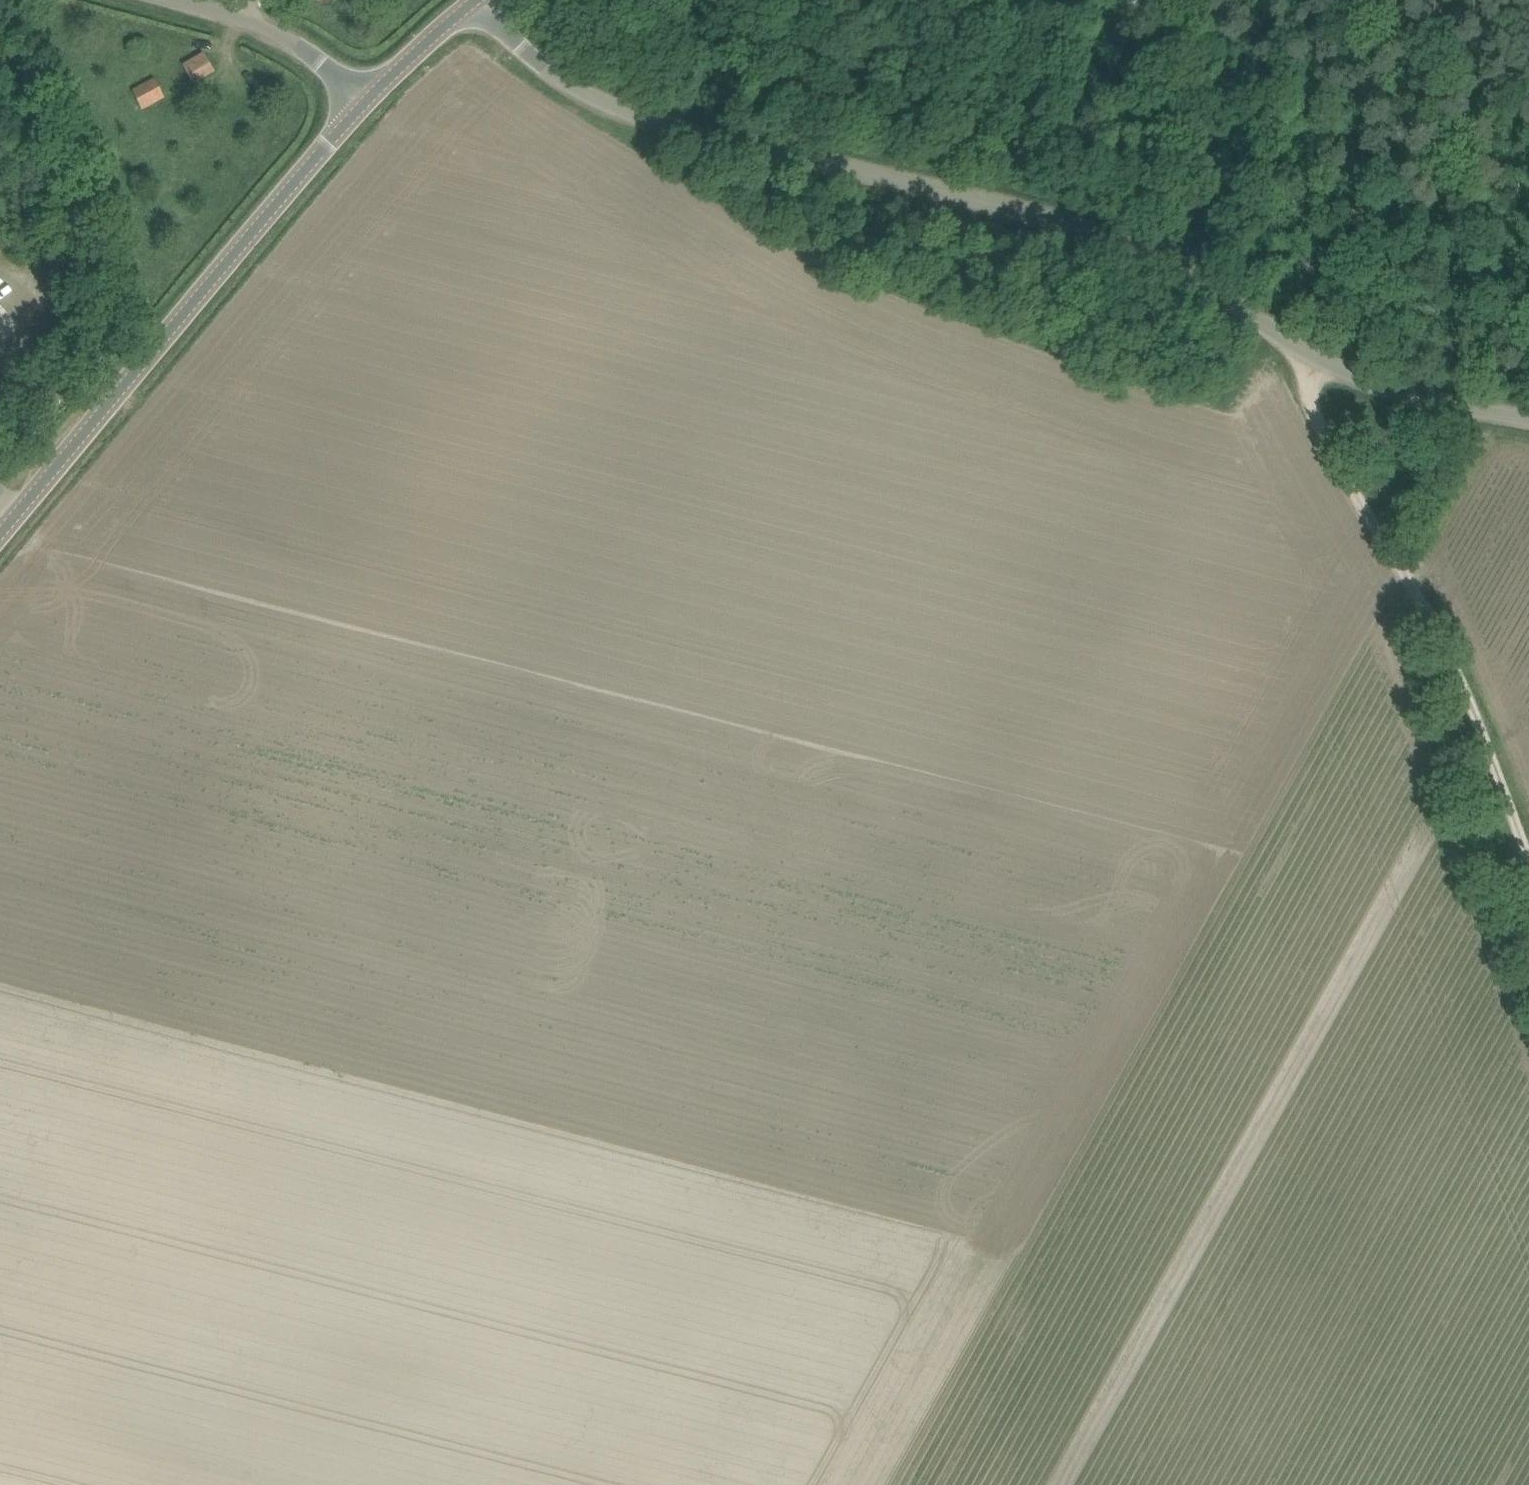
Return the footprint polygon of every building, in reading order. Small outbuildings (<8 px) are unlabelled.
[(207,52),(183,67),(195,86),(219,70),(207,52)] [(155,102),(165,96),(156,78),(133,90),(143,109),(155,102)]
